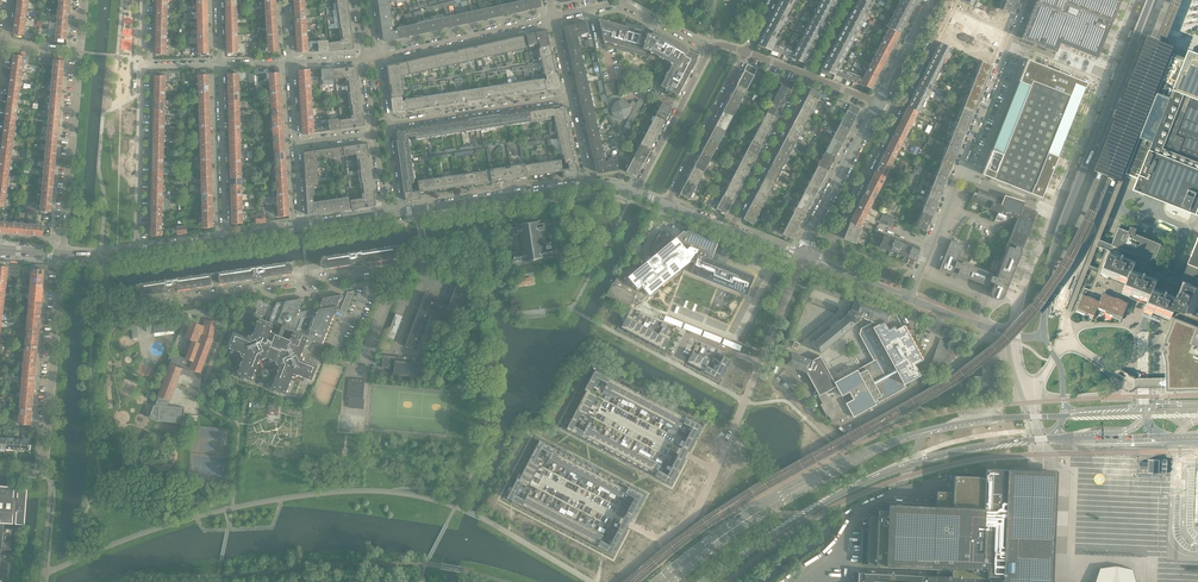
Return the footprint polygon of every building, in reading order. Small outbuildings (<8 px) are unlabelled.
[(19,0),(18,0),(16,17),(27,18),(29,1),(19,0)] [(265,0),(266,17),(277,16),(276,0),(267,0),(265,0)] [(294,1),(295,18),(306,17),(305,0),(303,0),(294,1)] [(348,0),(335,0),(337,12),(350,11),(348,0)] [(540,7),(529,0),(528,0),(525,1),(525,0),(523,0),(502,5),(505,15),(540,7)] [(794,7),(781,0),(776,11),(788,17),(794,7)] [(808,0),(804,0),(803,1),(804,2),(801,7),(799,10),(802,11),(804,8),(804,9),(808,0)] [(830,0),(822,0),(821,2),(833,9),(836,3),(830,0)] [(864,0),(858,0),(856,3),(869,10),(872,4),(864,0)] [(915,0),(901,0),(898,5),(911,12),(917,1),(915,0)] [(1018,0),(1000,0),(1000,1),(1002,2),(999,9),(1012,14),(1018,0)] [(1022,39),(1045,48),(1046,44),(1054,48),(1058,39),(1095,53),(1105,29),(1108,31),(1120,0),(1037,0),(1022,39)] [(237,1),(226,1),(227,18),(237,18),(237,1)] [(208,2),(197,2),(198,19),(208,19),(208,2)] [(833,9),(821,2),(818,7),(830,14),(833,9)] [(168,3),(157,3),(157,20),(167,20),(168,3)] [(393,27),(389,4),(388,3),(387,3),(379,4),(382,29),(390,28),(393,27)] [(444,3),(426,7),(427,11),(444,7),(444,3)] [(869,10),(856,3),(853,8),(866,15),(869,10)] [(70,6),(59,5),(58,22),(68,23),(70,6)] [(505,15),(502,5),(480,10),(483,20),(505,15)] [(911,12),(898,5),(893,16),(905,22),(911,12)] [(830,14),(818,7),(815,13),(827,19),(830,14)] [(866,15),(853,8),(851,14),(864,20),(866,15)] [(483,20),(480,10),(474,11),(476,21),(483,20)] [(876,10),(872,18),(876,20),(880,12),(876,10)] [(351,25),(350,11),(337,12),(339,26),(351,25)] [(476,21),(474,11),(468,12),(470,23),(476,21)] [(788,17),(776,11),(770,21),(783,28),(788,17)] [(805,11),(801,19),(805,21),(806,18),(807,18),(809,13),(805,11)] [(470,23),(468,12),(445,17),(448,28),(470,23)] [(827,19),(815,13),(812,18),(825,25),(827,19)] [(864,20),(851,14),(848,19),(861,26),(864,20)] [(277,16),(266,17),(267,34),(278,34),(277,16)] [(905,22),(893,16),(887,26),(890,28),(900,33),(905,22)] [(27,18),(16,17),(14,34),(24,35),(27,18)] [(306,17),(295,18),(297,35),(307,34),(306,17)] [(448,28),(445,17),(427,22),(429,32),(448,28)] [(237,18),(227,18),(227,35),(238,35),(237,18)] [(686,79),(688,76),(689,75),(692,69),(692,68),(694,64),(694,65),(695,64),(697,60),(696,60),(697,59),(697,58),(695,56),(696,53),(688,49),(686,48),(685,47),(679,44),(678,43),(678,44),(674,42),(675,42),(674,41),(668,38),(667,37),(666,38),(663,36),(663,35),(655,31),(655,32),(653,31),(648,29),(647,32),(644,31),(645,28),(626,23),(626,26),(619,24),(618,24),(614,23),(613,23),(613,22),(607,21),(606,20),(606,21),(602,20),(602,19),(601,19),(599,18),(601,29),(603,29),(602,33),(605,45),(646,57),(648,50),(650,51),(653,53),(654,53),(658,55),(657,55),(665,59),(669,61),(670,62),(672,63),(672,64),(671,67),(669,71),(669,70),(668,71),(665,77),(665,78),(663,82),(662,82),(660,86),(665,88),(667,86),(671,88),(670,91),(678,95),(680,92),(680,91),(682,87),(683,87),(686,80),(686,79)] [(825,25),(812,18),(809,24),(822,30),(825,25)] [(208,19),(198,19),(198,36),(209,36),(208,19)] [(861,26),(848,19),(845,24),(858,31),(861,26)] [(167,20),(157,20),(156,37),(167,37),(167,20)] [(588,33),(586,21),(566,26),(564,28),(566,35),(577,33),(578,33),(579,34),(588,33)] [(783,28),(770,21),(764,32),(777,39),(783,28)] [(68,23),(58,22),(56,39),(67,39),(68,23)] [(429,32),(427,22),(408,26),(410,36),(429,32)] [(822,30),(809,24),(807,29),(819,36),(822,30)] [(858,31),(845,24),(842,30),(855,37),(858,31)] [(354,40),(351,25),(339,26),(339,29),(340,29),(341,41),(354,40)] [(410,36),(408,26),(397,28),(397,30),(393,31),(391,30),(390,28),(382,29),(384,40),(385,41),(410,36)] [(900,33),(890,28),(882,42),(893,47),(900,33)] [(819,36),(807,29),(804,34),(816,41),(819,36)] [(550,46),(547,32),(545,30),(526,34),(529,46),(537,44),(538,42),(540,42),(541,47),(539,49),(550,46)] [(855,37),(842,30),(839,35),(852,42),(855,37)] [(777,39),(764,32),(758,44),(771,50),(774,44),(777,39)] [(582,54),(578,37),(577,33),(566,35),(571,57),(582,54)] [(278,34),(267,34),(269,51),(279,51),(278,34)] [(307,34),(297,35),(298,52),(308,51),(307,34)] [(816,41),(804,34),(801,40),(813,46),(816,41)] [(238,35),(227,35),(228,52),(238,52),(238,35)] [(527,48),(524,35),(518,37),(517,37),(517,38),(513,39),(513,37),(504,39),(507,52),(527,48)] [(852,42),(839,35),(837,41),(849,47),(852,42)] [(209,36),(198,36),(199,53),(209,53),(209,36)] [(1166,47),(1139,36),(1113,101),(1087,171),(1114,182),(1135,137),(1144,113),(1153,93),(1166,47)] [(167,37),(156,37),(156,54),(166,54),(167,37)] [(507,52),(504,39),(484,44),(487,57),(507,52)] [(593,46),(592,39),(584,40),(586,47),(593,46)] [(355,48),(354,43),(354,40),(341,41),(329,43),(330,51),(340,50),(345,49),(345,50),(354,49),(354,48),(355,48)] [(782,54),(785,47),(787,42),(784,40),(779,45),(778,46),(774,44),(771,50),(782,54)] [(813,46),(801,40),(798,45),(810,52),(813,46)] [(328,41),(322,41),(319,41),(319,44),(319,51),(329,51),(330,51),(329,43),(328,43),(328,41)] [(849,47),(837,41),(834,46),(847,53),(849,47)] [(893,47),(882,42),(875,55),(885,60),(893,47)] [(953,49),(940,42),(937,48),(951,54),(953,49)] [(487,57),(484,44),(479,45),(479,46),(478,46),(478,47),(474,48),(474,46),(465,48),(468,61),(487,57)] [(810,52),(798,45),(795,52),(807,58),(810,52)] [(847,53),(834,46),(831,51),(844,58),(847,53)] [(792,58),(795,52),(791,50),(786,48),(785,47),(782,54),(792,58)] [(468,61),(465,48),(457,50),(457,52),(453,53),(453,52),(452,52),(452,51),(451,51),(446,53),(449,65),(468,61)] [(951,54),(937,48),(934,53),(948,59),(951,54)] [(1191,51),(1188,49),(1184,60),(1174,56),(1172,55),(1133,154),(1125,173),(1137,178),(1132,189),(1151,196),(1197,215),(1197,53),(1191,51)] [(844,58),(831,51),(828,57),(841,64),(844,58)] [(446,52),(425,57),(428,70),(449,65),(446,53),(446,52)] [(807,58),(795,52),(792,58),(790,62),(791,62),(792,60),(795,62),(796,59),(805,63),(807,58)] [(857,55),(852,52),(849,57),(855,60),(857,55)] [(948,59),(934,53),(932,58),(945,64),(948,59)] [(25,56),(17,55),(14,54),(15,54),(14,54),(12,71),(23,72),(25,56)] [(554,63),(552,54),(541,56),(543,66),(554,63)] [(585,69),(583,59),(582,54),(571,57),(574,71),(585,69)] [(875,55),(868,69),(878,74),(885,60),(875,55)] [(428,70),(425,57),(406,61),(409,74),(428,70)] [(841,64),(828,57),(825,62),(838,69),(841,64)] [(945,64),(932,58),(929,64),(943,70),(945,64)] [(62,60),(54,59),(53,77),(63,78),(65,60),(62,60)] [(992,149),(982,174),(993,179),(996,180),(1041,198),(1041,197),(1043,194),(1045,186),(1047,184),(1051,173),(1054,166),(1055,163),(1057,156),(1061,149),(1076,109),(1079,101),(1080,98),(1083,93),(1085,88),(1087,83),(1069,76),(1070,73),(1060,69),(1059,72),(1031,61),(1028,59),(1019,81),(1006,115),(992,149)] [(409,74),(406,61),(402,62),(401,62),(401,63),(401,64),(397,65),(396,63),(387,65),(390,85),(391,85),(392,92),(391,92),(392,103),(403,101),(402,97),(404,94),(402,76),(409,74)] [(992,66),(980,61),(974,75),(986,80),(992,66)] [(838,69),(825,62),(822,69),(835,74),(838,69)] [(559,86),(556,73),(554,63),(543,66),(545,74),(546,75),(547,78),(546,80),(552,88),(558,88),(559,86)] [(943,70),(929,64),(927,69),(940,75),(943,70)] [(758,69),(747,65),(744,70),(754,75),(758,69)] [(513,72),(524,70),(525,76),(529,76),(527,66),(513,68),(513,72)] [(275,67),(275,73),(269,73),(271,93),(281,92),(280,72),(279,72),(279,67),(275,67)] [(358,75),(358,71),(358,69),(357,67),(356,67),(357,67),(348,67),(348,68),(342,68),(333,69),(334,79),(346,77),(358,75)] [(239,73),(234,74),(233,69),(229,69),(229,74),(228,74),(229,94),(239,94),(239,73)] [(299,70),(299,78),(300,86),(311,85),(310,69),(299,70)] [(334,79),(333,69),(322,69),(322,80),(333,80),(333,79),(334,79)] [(587,76),(585,69),(574,71),(576,78),(587,76)] [(841,70),(838,69),(835,74),(847,79),(850,72),(849,72),(847,71),(842,69),(841,70)] [(878,74),(868,69),(865,75),(864,78),(860,84),(871,88),(878,74)] [(940,75),(927,69),(924,74),(937,81),(940,75)] [(747,89),(754,75),(744,70),(737,84),(747,89)] [(23,72),(12,71),(10,88),(20,89),(23,72)] [(857,75),(850,72),(847,79),(854,82),(857,75)] [(209,74),(201,75),(199,75),(199,91),(210,91),(209,74)] [(483,85),(481,74),(474,75),(475,81),(479,81),(479,86),(483,85)] [(937,81),(924,74),(921,80),(934,86),(937,81)] [(360,90),(359,82),(358,75),(346,77),(348,91),(360,90)] [(864,78),(857,75),(854,82),(860,84),(864,78)] [(986,80),(974,75),(968,91),(980,96),(986,80)] [(166,76),(158,76),(155,76),(155,93),(165,93),(166,76)] [(592,98),(587,76),(576,78),(581,101),(592,98)] [(616,93),(612,76),(603,78),(607,96),(616,93)] [(63,78),(53,77),(51,93),(62,94),(63,78)] [(552,88),(546,80),(544,78),(526,81),(528,92),(552,88)] [(794,83),(784,79),(781,85),(791,90),(794,83)] [(934,86),(921,80),(919,85),(932,91),(934,86)] [(528,92),(526,81),(517,82),(519,93),(528,92)] [(519,93),(517,82),(508,84),(509,95),(519,93)] [(509,95),(508,84),(498,85),(500,96),(509,95)] [(747,89),(737,84),(730,98),(740,103),(747,89)] [(311,85),(300,86),(301,102),(312,101),(311,85)] [(500,96),(498,85),(469,90),(470,101),(500,96)] [(791,90),(781,85),(774,98),(784,103),(791,90)] [(932,91),(919,85),(916,90),(929,97),(932,91)] [(20,89),(10,88),(8,104),(18,106),(20,89)] [(821,93),(811,89),(808,95),(818,100),(822,93),(821,93)] [(348,98),(361,96),(360,90),(348,91),(347,91),(348,98)] [(470,101),(469,90),(451,92),(453,104),(470,101)] [(929,97),(916,90),(913,96),(926,102),(929,97)] [(210,91),(199,91),(199,108),(210,108),(210,91)] [(980,96),(968,91),(962,106),(974,111),(980,96)] [(281,92),(271,93),(272,110),(282,109),(281,92)] [(453,104),(451,92),(441,94),(443,105),(453,104)] [(62,94),(51,93),(50,110),(60,111),(62,94)] [(165,93),(155,93),(154,110),(165,110),(165,93)] [(239,94),(229,94),(229,111),(240,111),(239,94)] [(443,105),(441,94),(423,97),(424,108),(443,105)] [(808,95),(804,102),(801,109),(811,114),(818,100),(808,95)] [(362,103),(361,96),(348,98),(349,104),(350,104),(362,103)] [(926,102),(913,96),(911,101),(924,107),(926,102)] [(424,108),(423,97),(412,98),(413,109),(424,108)] [(413,109),(412,98),(406,99),(404,101),(403,101),(392,103),(393,111),(395,112),(413,109)] [(597,124),(592,98),(581,101),(586,127),(597,124)] [(740,103),(730,98),(723,112),(732,117),(740,103)] [(774,98),(770,105),(767,112),(776,117),(784,103),(774,98)] [(627,134),(644,102),(639,100),(636,105),(634,103),(635,102),(632,101),(631,103),(629,104),(629,103),(622,100),(615,102),(612,109),(614,116),(621,119),(628,117),(628,115),(630,116),(621,134),(626,137),(627,134)] [(312,101),(301,102),(302,118),(313,117),(312,101)] [(924,107),(911,101),(908,106),(919,111),(921,113),(924,107)] [(662,102),(659,109),(655,116),(665,121),(672,107),(662,102)] [(364,116),(363,110),(362,103),(350,104),(352,118),(364,116)] [(18,106),(8,104),(6,122),(16,123),(18,106)] [(860,108),(850,104),(847,110),(857,115),(860,108)] [(565,113),(564,106),(563,106),(563,105),(562,105),(549,107),(550,116),(554,116),(565,113)] [(836,113),(837,113),(841,116),(845,109),(840,106),(836,113)] [(908,106),(904,113),(901,121),(911,126),(919,111),(908,106)] [(941,112),(946,115),(949,109),(944,106),(941,112)] [(974,111),(962,106),(958,117),(956,121),(957,121),(968,126),(974,111)] [(551,118),(550,116),(549,107),(529,110),(531,121),(551,118)] [(210,108),(199,108),(200,125),(211,125),(210,108)] [(282,109),(272,110),(273,127),(284,126),(282,109)] [(801,109),(797,115),(793,123),(803,128),(811,114),(801,109)] [(60,111),(50,110),(48,127),(59,128),(60,111)] [(165,110),(154,110),(154,126),(165,127),(165,110)] [(531,121),(529,110),(509,113),(511,124),(531,121)] [(847,110),(843,117),(840,124),(849,129),(857,115),(847,110)] [(240,111),(229,111),(230,128),(240,128),(240,111)] [(732,117),(723,112),(716,125),(725,130),(732,117)] [(776,117),(767,112),(760,126),(769,131),(776,117)] [(511,124),(509,113),(488,116),(490,127),(511,124)] [(570,133),(565,113),(554,116),(558,136),(570,133)] [(365,125),(365,121),(364,116),(352,118),(340,120),(341,129),(351,128),(350,127),(356,127),(365,126),(364,125),(365,125)] [(490,127),(488,116),(469,119),(471,130),(490,127)] [(655,116),(651,123),(648,130),(657,135),(665,121),(655,116)] [(313,117),(302,118),(303,134),(314,133),(313,117)] [(341,129),(340,120),(339,120),(338,118),(328,120),(329,123),(320,124),(321,132),(330,130),(340,129),(341,129)] [(471,130),(469,119),(448,122),(450,133),(471,130)] [(911,126),(901,121),(893,135),(904,140),(911,126)] [(968,126),(957,121),(951,136),(962,141),(968,126)] [(16,123),(6,122),(3,139),(14,140),(16,123)] [(450,133),(448,122),(429,125),(431,136),(450,133)] [(793,123),(790,129),(786,136),(796,141),(803,128),(793,123)] [(599,130),(598,125),(597,124),(586,127),(588,133),(599,130)] [(849,129),(840,124),(833,138),(842,143),(849,129)] [(211,125),(200,125),(200,142),(211,142),(211,125)] [(431,136),(429,125),(407,128),(408,136),(413,135),(416,135),(416,138),(431,136)] [(725,130),(716,125),(708,139),(718,144),(725,130)] [(165,127),(154,126),(154,143),(164,143),(165,127)] [(284,126),(273,127),(274,144),(285,143),(284,126)] [(769,131),(760,126),(752,139),(762,144),(769,131)] [(59,128),(48,127),(47,144),(57,145),(59,128)] [(240,128),(230,128),(230,145),(241,144),(240,128)] [(408,136),(407,128),(397,130),(396,130),(396,131),(397,140),(408,139),(408,136)] [(600,137),(600,134),(599,130),(588,133),(589,139),(600,137)] [(657,135),(648,130),(641,143),(650,148),(657,135)] [(574,152),(570,133),(558,136),(563,154),(564,154),(574,152)] [(904,140),(893,135),(886,150),(897,155),(904,140)] [(483,146),(482,144),(483,144),(482,140),(478,141),(477,136),(473,136),(475,148),(483,146)] [(796,141),(786,136),(779,150),(789,155),(796,141)] [(962,141),(951,136),(945,152),(956,156),(962,141)] [(606,161),(600,137),(589,139),(595,164),(606,161)] [(842,143),(833,138),(825,151),(835,156),(842,143)] [(14,140),(3,139),(1,156),(12,157),(14,140)] [(410,150),(408,139),(397,140),(399,152),(410,150)] [(718,144),(708,139),(701,153),(711,158),(718,144)] [(762,144),(752,139),(745,153),(755,158),(762,144)] [(211,142),(200,142),(201,159),(212,159),(211,142)] [(164,143),(154,143),(153,160),(164,160),(164,143)] [(285,143),(274,144),(275,161),(286,160),(285,143)] [(369,152),(368,148),(368,146),(368,144),(367,144),(367,143),(359,144),(359,145),(354,145),(344,147),(345,155),(357,154),(369,152)] [(641,143),(637,150),(634,157),(643,162),(650,148),(641,143)] [(57,145),(47,144),(45,160),(56,162),(57,145)] [(241,144),(230,145),(231,161),(241,161),(241,144)] [(517,152),(516,149),(513,147),(510,146),(507,145),(507,148),(509,149),(511,150),(513,151),(515,154),(517,152)] [(914,145),(911,152),(916,154),(919,148),(914,145)] [(499,152),(501,150),(502,149),(501,146),(498,147),(496,150),(495,152),(494,155),(497,156),(497,154),(499,152)] [(342,147),(329,149),(316,150),(316,156),(322,156),(325,158),(343,155),(342,147)] [(304,152),(305,160),(305,168),(317,168),(316,156),(316,150),(304,152)] [(411,162),(410,150),(399,152),(400,164),(411,162)] [(789,155),(779,150),(772,164),(782,169),(789,155)] [(897,155),(886,150),(879,164),(889,170),(897,155)] [(835,156),(825,151),(818,165),(828,170),(835,156)] [(371,168),(369,152),(357,154),(359,169),(359,170),(371,168)] [(576,163),(574,152),(564,154),(566,163),(568,162),(569,165),(576,163)] [(956,156),(945,152),(939,166),(950,171),(956,156)] [(711,158),(701,153),(694,166),(704,171),(711,158)] [(755,158),(745,153),(738,167),(748,172),(755,158)] [(1,156),(0,166),(0,172),(10,173),(12,157),(1,156)] [(640,169),(642,165),(643,162),(634,157),(629,165),(627,164),(625,168),(627,169),(626,171),(636,176),(640,169)] [(212,159),(201,159),(201,176),(212,176),(212,159)] [(562,166),(561,162),(561,159),(549,161),(551,173),(563,171),(562,169),(562,168),(562,166)] [(614,171),(612,159),(608,160),(607,161),(606,161),(595,164),(596,172),(599,173),(614,171)] [(56,162),(45,160),(44,177),(54,178),(56,162)] [(164,160),(153,160),(153,177),(163,177),(164,160)] [(286,160),(275,161),(276,177),(287,177),(286,160)] [(241,161),(231,161),(231,178),(242,178),(241,161)] [(527,176),(525,165),(522,166),(522,164),(513,166),(513,161),(510,162),(510,166),(509,166),(509,168),(506,168),(506,167),(493,169),(493,170),(490,170),(492,181),(492,184),(497,183),(497,182),(508,180),(507,179),(511,178),(511,180),(522,178),(522,180),(527,179),(527,176)] [(551,173),(549,161),(537,163),(539,175),(551,173)] [(902,161),(899,166),(905,169),(908,163),(902,161)] [(413,174),(411,162),(400,164),(402,176),(413,174)] [(539,175),(537,163),(525,165),(527,176),(539,175)] [(579,174),(576,163),(569,165),(569,168),(562,169),(563,171),(564,178),(577,176),(578,176),(579,175),(579,174)] [(782,169),(772,164),(765,177),(774,182),(782,169)] [(889,170),(879,164),(872,179),(882,184),(889,170)] [(828,170),(818,165),(811,179),(821,184),(828,170)] [(921,173),(923,168),(916,165),(914,170),(921,173)] [(704,171),(694,166),(687,180),(697,185),(704,171)] [(950,171),(939,166),(933,181),(944,186),(950,171)] [(748,172),(738,167),(731,180),(741,185),(748,172)] [(317,168),(305,168),(306,186),(314,185),(318,185),(317,168)] [(373,180),(371,168),(359,170),(359,169),(358,170),(360,183),(361,183),(361,182),(373,180)] [(492,181),(490,170),(478,172),(480,183),(492,181)] [(0,172),(0,189),(7,190),(10,173),(0,172)] [(480,183),(478,172),(466,173),(468,185),(480,183)] [(468,185),(466,173),(454,175),(456,187),(468,185)] [(412,190),(411,183),(413,182),(412,179),(414,179),(413,174),(402,176),(404,191),(412,190)] [(456,187),(454,175),(442,177),(444,188),(456,187)] [(212,176),(201,176),(202,193),(213,193),(212,176)] [(54,178),(44,177),(42,194),(53,195),(54,178)] [(163,177),(153,177),(152,193),(163,194),(163,177)] [(287,177),(276,177),(277,194),(288,193),(287,177)] [(444,188),(442,177),(430,179),(432,190),(444,188)] [(774,182),(765,177),(758,191),(767,196),(774,182)] [(242,178),(231,178),(232,195),(242,195),(242,178)] [(432,190),(430,179),(419,180),(420,191),(420,192),(432,190)] [(821,184),(811,179),(804,192),(814,198),(821,184)] [(882,184),(872,179),(864,194),(875,199),(882,184)] [(375,196),(374,189),(373,180),(361,182),(361,183),(363,198),(375,196)] [(693,192),(697,185),(687,180),(680,194),(689,199),(691,197),(693,198),(695,193),(693,192)] [(731,180),(727,188),(724,194),(733,199),(741,185),(731,180)] [(933,181),(927,196),(938,201),(944,186),(933,181)] [(314,185),(306,186),(308,215),(317,214),(315,202),(314,202),(313,194),(314,194),(314,185)] [(1022,248),(1037,211),(1023,206),(1023,205),(1019,205),(1019,204),(1018,204),(1017,204),(1016,204),(1016,203),(979,188),(974,203),(998,212),(994,222),(993,221),(993,222),(995,222),(997,223),(998,223),(1000,223),(1000,222),(1001,220),(1003,221),(1003,222),(1007,221),(1010,220),(1011,219),(1012,218),(1013,217),(1014,216),(1018,218),(1008,242),(1015,245),(1014,248),(1009,246),(1008,248),(1020,254),(1021,251),(1022,248)] [(421,199),(420,193),(420,192),(420,191),(412,192),(412,190),(404,191),(405,200),(406,200),(406,201),(407,201),(421,199)] [(767,196),(758,191),(751,205),(760,210),(767,196)] [(814,198),(804,192),(797,206),(806,211),(814,198)] [(163,194),(152,193),(152,210),(162,210),(163,194)] [(213,193),(202,193),(202,210),(213,210),(213,193)] [(288,193),(277,194),(279,216),(280,216),(280,217),(283,216),(289,215),(288,193)] [(51,212),(53,195),(42,194),(41,211),(41,212),(39,212),(39,213),(41,213),(41,214),(45,214),(45,216),(51,216),(51,212)] [(724,194),(721,201),(717,208),(725,212),(726,213),(733,199),(724,194)] [(875,199),(864,194),(857,208),(867,213),(875,199)] [(242,195),(232,195),(232,212),(243,211),(242,195)] [(376,205),(376,201),(375,196),(363,198),(351,200),(352,209),(363,207),(362,207),(368,206),(368,207),(376,205),(375,205),(376,205)] [(938,201),(927,196),(922,209),(921,211),(932,216),(938,201)] [(349,197),(340,198),(332,199),(334,212),(350,209),(349,197)] [(332,199),(324,201),(315,202),(317,214),(334,212),(332,199)] [(760,210),(751,205),(743,219),(748,221),(753,224),(760,210)] [(806,211),(797,206),(789,220),(799,225),(806,211)] [(867,213),(857,208),(849,223),(850,223),(860,228),(867,213)] [(162,210),(152,210),(151,227),(162,227),(162,210)] [(213,210),(202,210),(203,227),(204,227),(204,228),(207,228),(207,227),(213,227),(213,210)] [(243,211),(232,212),(232,223),(234,223),(234,224),(237,223),(243,223),(243,211)] [(926,231),(932,216),(921,211),(917,223),(915,227),(917,227),(926,231)] [(799,225),(789,220),(782,234),(792,239),(799,225)] [(1,221),(0,221),(0,232),(9,233),(10,222),(1,221)] [(540,221),(516,224),(517,228),(513,228),(514,234),(516,234),(518,248),(516,248),(516,252),(508,253),(509,263),(557,256),(555,246),(551,246),(550,242),(546,243),(544,230),(545,230),(544,223),(540,224),(540,221)] [(27,224),(19,223),(10,222),(9,233),(26,234),(27,224)] [(860,228),(850,223),(844,238),(855,243),(861,228),(860,228)] [(44,225),(35,224),(27,224),(26,234),(43,235),(44,225)] [(1151,268),(1161,244),(1135,233),(1137,228),(1130,226),(1128,231),(1127,230),(1119,227),(1110,250),(1151,268)] [(162,227),(151,227),(151,235),(152,235),(152,236),(155,236),(156,235),(162,235),(162,227)] [(1082,240),(1086,232),(1079,228),(1075,237),(1082,240)] [(613,282),(606,295),(628,307),(629,307),(630,306),(632,307),(640,301),(642,299),(649,294),(650,294),(685,265),(688,262),(693,264),(690,272),(712,281),(718,283),(718,284),(746,295),(754,276),(726,264),(717,261),(720,255),(714,252),(718,242),(687,230),(686,232),(684,231),(684,230),(679,234),(676,236),(672,240),(658,235),(651,253),(654,254),(627,276),(628,277),(628,276),(628,277),(623,281),(622,281),(617,278),(616,278),(614,283),(613,282)] [(884,235),(880,246),(886,249),(886,248),(891,250),(891,251),(898,253),(902,242),(884,235)] [(1187,263),(1188,263),(1181,280),(1178,279),(1171,276),(1163,273),(1155,270),(1151,268),(1110,250),(1106,249),(1089,292),(1084,290),(1076,311),(1078,312),(1078,313),(1091,318),(1091,317),(1093,318),(1096,310),(1102,313),(1103,312),(1106,313),(1106,314),(1119,319),(1121,319),(1131,295),(1139,298),(1138,299),(1139,299),(1140,297),(1145,299),(1148,300),(1145,308),(1149,309),(1157,313),(1163,315),(1173,319),(1162,348),(1166,349),(1166,351),(1166,352),(1164,352),(1163,352),(1164,353),(1164,355),(1164,356),(1165,356),(1165,359),(1166,362),(1166,365),(1166,369),(1166,372),(1166,375),(1166,376),(1167,376),(1168,376),(1168,379),(1168,388),(1197,387),(1197,236),(1187,263)] [(1004,295),(1020,254),(1008,248),(996,277),(992,275),(992,273),(962,262),(962,263),(957,261),(964,245),(951,240),(939,270),(952,275),(953,272),(992,288),(991,290),(991,291),(991,292),(991,293),(991,294),(991,295),(992,296),(992,297),(993,297),(993,298),(994,298),(995,299),(996,299),(997,299),(998,299),(999,299),(1000,299),(1001,299),(1002,298),(1002,297),(1003,297),(1003,296),(1004,295)] [(919,249),(903,243),(902,242),(898,253),(905,256),(905,255),(909,257),(909,258),(915,260),(919,249)] [(0,266),(0,281),(7,282),(9,267),(0,266)] [(44,270),(35,269),(33,269),(31,283),(43,284),(44,270)] [(531,277),(518,279),(519,286),(532,284),(531,277)] [(440,302),(441,301),(441,300),(424,294),(420,305),(421,306),(420,307),(417,306),(416,308),(419,310),(405,345),(417,350),(430,316),(428,315),(430,309),(445,315),(442,323),(454,327),(469,286),(458,281),(448,305),(440,302)] [(43,284),(31,283),(30,299),(41,300),(43,284)] [(348,292),(340,310),(346,313),(346,312),(355,291),(348,292)] [(312,379),(317,365),(303,360),(304,357),(301,355),(308,338),(322,344),(338,303),(341,295),(323,297),(319,309),(299,312),(304,298),(276,302),(269,322),(259,318),(252,336),(249,335),(248,338),(233,332),(228,346),(242,352),(241,355),(244,356),(237,374),(251,380),(260,359),(261,359),(273,354),(278,366),(280,367),(272,388),(286,393),(293,376),(296,377),(297,374),(312,379)] [(791,352),(786,364),(804,371),(806,372),(819,395),(818,396),(822,403),(820,404),(821,406),(827,416),(828,415),(829,417),(833,422),(835,421),(848,414),(849,416),(852,415),(853,416),(906,387),(904,384),(911,380),(920,375),(917,369),(914,363),(922,359),(920,355),(907,332),(904,325),(903,325),(902,326),(895,314),(892,313),(892,312),(874,305),(871,303),(856,297),(856,298),(853,306),(852,307),(851,309),(850,309),(849,308),(849,309),(847,308),(846,309),(846,310),(845,311),(846,313),(847,314),(848,315),(841,320),(840,321),(827,332),(817,339),(816,341),(815,341),(812,344),(820,353),(821,352),(838,338),(850,328),(853,326),(857,322),(858,321),(863,327),(862,328),(861,328),(859,334),(862,339),(874,360),(867,364),(859,368),(834,382),(834,381),(821,357),(820,356),(811,361),(811,360),(797,354),(791,352)] [(41,300),(30,299),(29,314),(40,315),(41,300)] [(624,315),(621,320),(624,322),(628,314),(631,308),(628,307),(627,310),(624,315)] [(40,315),(29,314),(27,330),(39,331),(40,315)] [(394,339),(402,316),(396,314),(387,337),(394,339)] [(624,322),(621,327),(627,330),(634,317),(628,314),(624,322)] [(683,322),(666,315),(663,321),(681,328),(683,322)] [(634,317),(627,330),(632,333),(638,322),(640,318),(635,316),(634,317)] [(200,372),(213,339),(212,338),(216,322),(208,320),(207,327),(204,327),(204,326),(203,326),(191,323),(185,338),(193,340),(186,357),(171,352),(169,358),(172,359),(170,364),(158,396),(159,397),(156,405),(154,405),(150,416),(150,417),(150,418),(151,418),(151,419),(159,421),(183,424),(185,408),(167,406),(169,401),(170,401),(181,373),(198,380),(201,372),(200,372)] [(154,321),(145,322),(147,332),(154,331),(154,333),(173,331),(178,330),(177,322),(155,325),(154,321)] [(638,322),(632,333),(638,336),(643,325),(638,323),(638,322)] [(703,330),(685,323),(683,328),(700,335),(703,330)] [(643,325),(638,336),(643,338),(648,328),(643,325)] [(648,328),(643,338),(648,341),(654,331),(648,328)] [(659,334),(654,344),(659,347),(666,334),(667,331),(664,330),(662,328),(660,331),(659,334)] [(39,331),(27,330),(26,345),(37,346),(39,331)] [(722,337),(704,330),(702,336),(720,343),(722,337)] [(654,331),(648,341),(654,344),(659,334),(654,331)] [(417,369),(415,402),(440,403),(440,402),(440,394),(442,394),(442,396),(442,397),(443,397),(443,398),(444,398),(445,398),(447,397),(448,397),(448,396),(448,395),(448,394),(447,394),(447,393),(445,392),(444,392),(442,392),(443,388),(441,388),(442,375),(442,374),(442,372),(443,371),(444,369),(446,369),(447,368),(449,367),(475,364),(474,361),(480,361),(480,352),(478,334),(436,341),(437,349),(435,350),(436,358),(436,359),(436,360),(435,362),(435,363),(434,364),(433,365),(431,366),(430,366),(421,367),(420,367),(420,369),(417,369)] [(666,334),(659,347),(665,350),(671,337),(666,334)] [(742,345),(724,338),(722,344),(740,351),(742,345)] [(936,371),(938,370),(951,360),(951,359),(952,359),(960,354),(959,348),(958,341),(952,339),(947,343),(945,343),(945,342),(944,342),(940,338),(937,348),(930,367),(936,371)] [(795,341),(792,347),(798,350),(801,344),(795,341)] [(37,346),(26,345),(25,361),(36,362),(37,346)] [(693,352),(687,362),(693,365),(699,355),(693,352)] [(699,355),(693,365),(699,368),(704,358),(699,355)] [(723,356),(718,366),(724,369),(729,359),(723,356)] [(704,358),(699,368),(704,370),(704,371),(707,365),(707,366),(710,360),(704,358)] [(36,362),(25,361),(23,376),(35,377),(36,362)] [(704,370),(703,371),(713,376),(716,371),(716,370),(707,366),(707,365),(704,371),(704,370)] [(716,371),(713,376),(719,379),(724,369),(718,366),(716,370),(716,371)] [(595,369),(589,380),(595,383),(597,378),(600,372),(595,369)] [(600,372),(597,378),(607,383),(610,377),(600,372)] [(35,377),(23,376),(22,392),(33,393),(35,377)] [(607,383),(604,388),(611,391),(616,381),(610,378),(610,377),(607,383)] [(348,407),(364,408),(365,379),(348,378),(347,402),(349,402),(348,407)] [(589,380),(584,389),(586,390),(590,392),(595,383),(589,380)] [(616,381),(611,391),(617,394),(622,384),(616,381)] [(622,384),(617,394),(623,398),(629,388),(622,384)] [(629,388),(623,398),(630,401),(635,391),(629,388)] [(790,388),(788,390),(811,411),(814,408),(790,388)] [(586,390),(583,396),(593,402),(597,395),(590,392),(586,390)] [(635,391),(630,401),(636,404),(641,394),(635,391)] [(33,393),(22,392),(21,407),(32,408),(33,393)] [(641,394),(636,404),(642,408),(648,398),(641,394)] [(583,396),(580,403),(590,408),(593,402),(583,396)] [(648,398),(642,408),(649,411),(654,401),(648,398)] [(654,401),(649,411),(655,414),(660,404),(654,401)] [(580,403),(576,409),(582,412),(586,415),(587,414),(590,408),(580,403)] [(269,413),(279,414),(279,404),(269,404),(269,413)] [(660,404),(655,414),(661,418),(667,407),(660,404)] [(32,408),(21,407),(19,423),(30,424),(32,408)] [(667,407),(661,418),(668,421),(673,411),(667,407)] [(576,409),(571,418),(577,421),(582,412),(576,409)] [(673,411),(668,421),(674,424),(679,414),(673,411)] [(679,414),(674,424),(680,428),(683,423),(686,417),(685,417),(679,414)] [(686,417),(683,423),(692,427),(692,428),(695,422),(686,417)] [(571,418),(566,429),(572,432),(575,426),(577,421),(571,418)] [(692,427),(690,432),(696,435),(701,425),(695,422),(692,428),(692,427)] [(575,426),(572,432),(581,436),(584,431),(575,426)] [(584,431),(581,436),(587,439),(592,429),(586,426),(584,431)] [(592,429),(587,439),(592,442),(598,432),(592,429)] [(598,432),(592,442),(598,445),(604,435),(598,432)] [(690,432),(685,441),(691,444),(696,435),(690,432)] [(604,435),(598,445),(604,448),(609,438),(604,435)] [(14,439),(7,438),(6,450),(13,451),(14,439)] [(609,438),(604,448),(610,451),(615,441),(609,438)] [(22,439),(14,439),(13,451),(21,451),(22,439)] [(30,440),(22,439),(21,451),(24,451),(24,450),(29,450),(30,450),(31,445),(29,445),(30,440)] [(539,440),(534,450),(540,453),(542,449),(545,443),(544,443),(539,440)] [(615,441),(610,451),(615,454),(621,444),(615,441)] [(685,441),(680,451),(685,454),(691,444),(685,441)] [(545,443),(542,449),(551,454),(554,448),(545,443)] [(621,444),(615,454),(621,457),(626,447),(621,444)] [(626,447),(621,457),(627,460),(632,450),(626,447)] [(551,454),(548,458),(549,458),(554,461),(560,451),(554,448),(551,454)] [(534,450),(529,460),(534,463),(535,462),(540,453),(534,450)] [(632,450),(627,460),(632,463),(638,453),(632,450)] [(560,451),(554,461),(560,464),(566,454),(560,451)] [(680,451),(675,461),(680,464),(685,454),(680,451)] [(638,453),(632,463),(638,466),(643,456),(638,453)] [(566,454),(560,464),(566,467),(571,457),(566,454)] [(643,456),(638,466),(644,469),(649,459),(643,456)] [(571,457),(566,467),(572,470),(577,460),(571,457)] [(649,459),(644,469),(649,472),(655,462),(649,459)] [(1148,463),(1139,462),(1139,469),(1148,469),(1148,473),(1167,474),(1167,460),(1149,459),(1148,463)] [(529,460),(526,466),(536,471),(539,465),(535,462),(534,463),(529,460)] [(577,460),(572,470),(577,473),(583,463),(577,460)] [(675,461),(670,470),(675,473),(680,464),(675,461)] [(655,462),(649,472),(655,475),(658,470),(661,465),(660,465),(655,462)] [(583,463),(577,473),(583,476),(588,466),(583,463)] [(526,466),(522,472),(532,478),(536,471),(526,466)] [(588,466),(583,476),(589,479),(594,469),(588,466)] [(860,563),(937,567),(937,576),(990,578),(990,581),(1051,581),(1056,470),(1028,469),(1016,468),(1008,468),(992,467),(984,467),(983,475),(953,474),(953,475),(953,491),(936,490),(936,504),(888,502),(888,509),(878,508),(877,515),(869,515),(868,528),(862,528),(860,563)] [(594,469),(589,479),(594,482),(600,472),(594,469)] [(658,470),(655,475),(664,480),(667,475),(658,470)] [(667,475),(664,480),(670,483),(675,473),(670,470),(667,475)] [(522,472),(519,478),(523,480),(522,481),(529,484),(532,478),(522,472)] [(600,472),(594,482),(600,485),(605,475),(600,472)] [(605,475),(600,485),(606,488),(611,478),(605,475)] [(517,477),(512,487),(518,490),(522,481),(523,480),(519,478),(517,477)] [(611,478),(606,488),(611,491),(617,481),(611,478)] [(617,481),(611,491),(617,494),(622,484),(617,481)] [(622,484),(617,494),(623,497),(625,493),(628,487),(622,484)] [(1,523),(0,527),(0,552),(2,552),(2,549),(12,550),(12,541),(2,541),(3,538),(3,536),(13,537),(13,528),(3,527),(4,523),(25,524),(28,489),(18,488),(18,489),(15,489),(15,487),(0,485),(0,523),(1,523)] [(512,487),(507,497),(512,500),(515,495),(518,490),(512,487)] [(628,487),(625,493),(635,497),(635,498),(638,492),(628,487)] [(635,497),(632,502),(638,505),(643,495),(638,492),(635,498),(635,497)] [(515,495),(512,500),(522,505),(525,500),(524,499),(515,495)] [(525,500),(522,505),(528,508),(533,498),(527,495),(524,499),(525,500)] [(533,498),(528,508),(534,512),(540,501),(533,498)] [(540,501),(534,512),(541,515),(546,505),(540,501)] [(632,502),(627,511),(633,514),(638,505),(632,502)] [(546,505),(541,515),(547,518),(552,508),(546,505)] [(552,508),(547,518),(553,522),(559,511),(552,508)] [(559,511),(553,522),(560,525),(565,515),(559,511)] [(627,511),(624,518),(629,521),(633,514),(627,511)] [(565,515),(560,525),(566,528),(571,518),(565,515)] [(571,518),(566,528),(572,532),(578,521),(571,518)] [(578,521),(572,532),(579,535),(584,525),(578,521)] [(621,524),(617,531),(623,534),(626,527),(621,524)] [(1073,531),(1073,524),(1068,524),(1068,529),(1065,529),(1065,527),(1062,527),(1062,532),(1067,532),(1067,537),(1074,537),(1074,531),(1073,531)] [(584,525),(579,535),(585,538),(590,528),(584,525)] [(590,528),(585,538),(591,542),(597,531),(590,528)] [(597,531),(591,542),(597,545),(600,540),(601,540),(603,535),(597,531)] [(615,535),(612,540),(618,543),(623,534),(617,531),(615,535)] [(600,540),(597,545),(607,550),(610,545),(601,540),(600,540)] [(610,545),(607,550),(612,553),(618,543),(612,540),(610,545)] [(8,562),(9,555),(0,554),(0,581),(12,581),(12,580),(13,562),(8,562)] [(798,566),(802,572),(816,563),(812,557),(798,566)] [(1132,569),(1130,569),(1116,569),(1101,568),(1099,568),(1094,581),(1136,581),(1132,569)] [(990,578),(937,576),(887,574),(887,575),(880,574),(866,573),(858,573),(858,581),(990,581),(990,578)]
